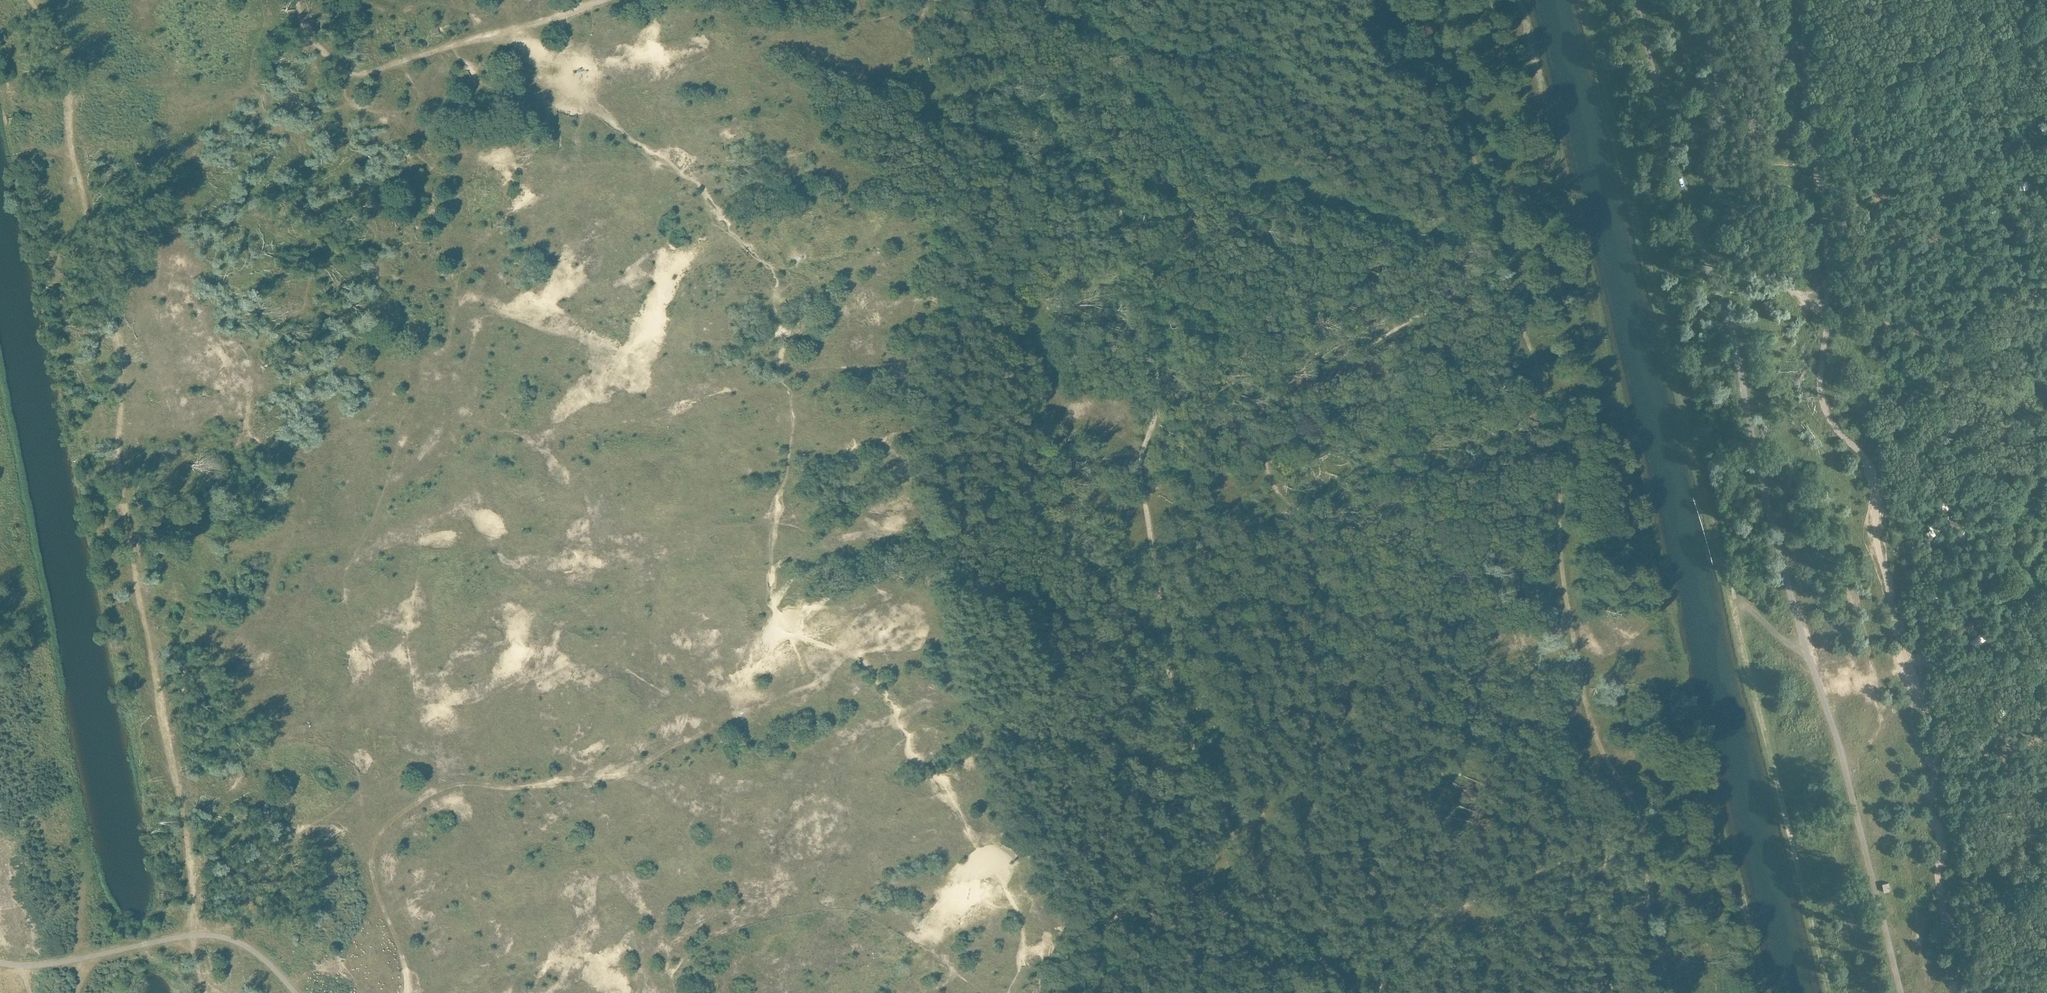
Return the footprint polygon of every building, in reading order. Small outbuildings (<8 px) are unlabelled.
[(573,70),(573,75),(579,74),(579,77),(582,77),(582,73),(587,73),(586,69),(581,70),(581,68),(579,68),(579,70),(573,70)] [(560,109),(556,108),(554,118),(581,122),(582,112),(578,112),(577,116),(570,115),(570,111),(567,110),(567,115),(559,114),(560,109)]
